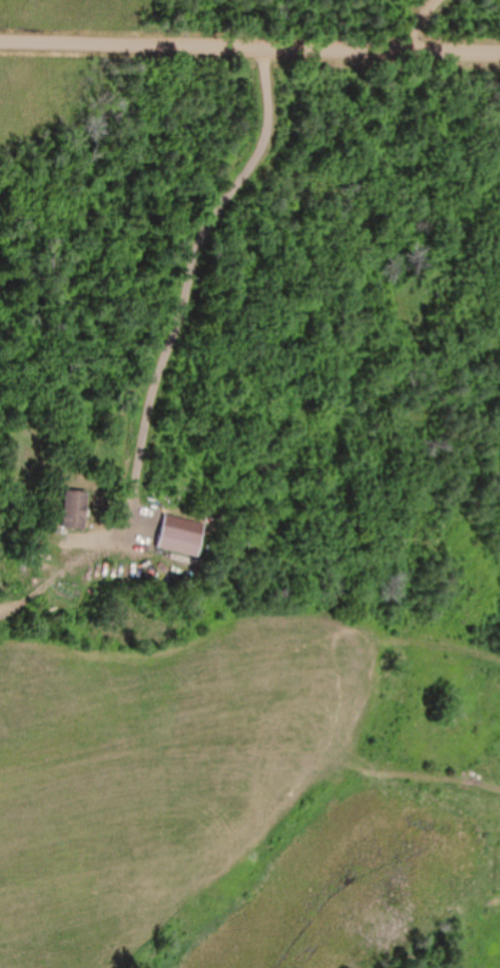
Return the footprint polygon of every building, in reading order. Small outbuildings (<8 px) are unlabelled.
[(63,529),(85,529),(87,491),(65,490),(63,529)] [(203,536),(163,525),(156,547),(197,558),(203,536)]
